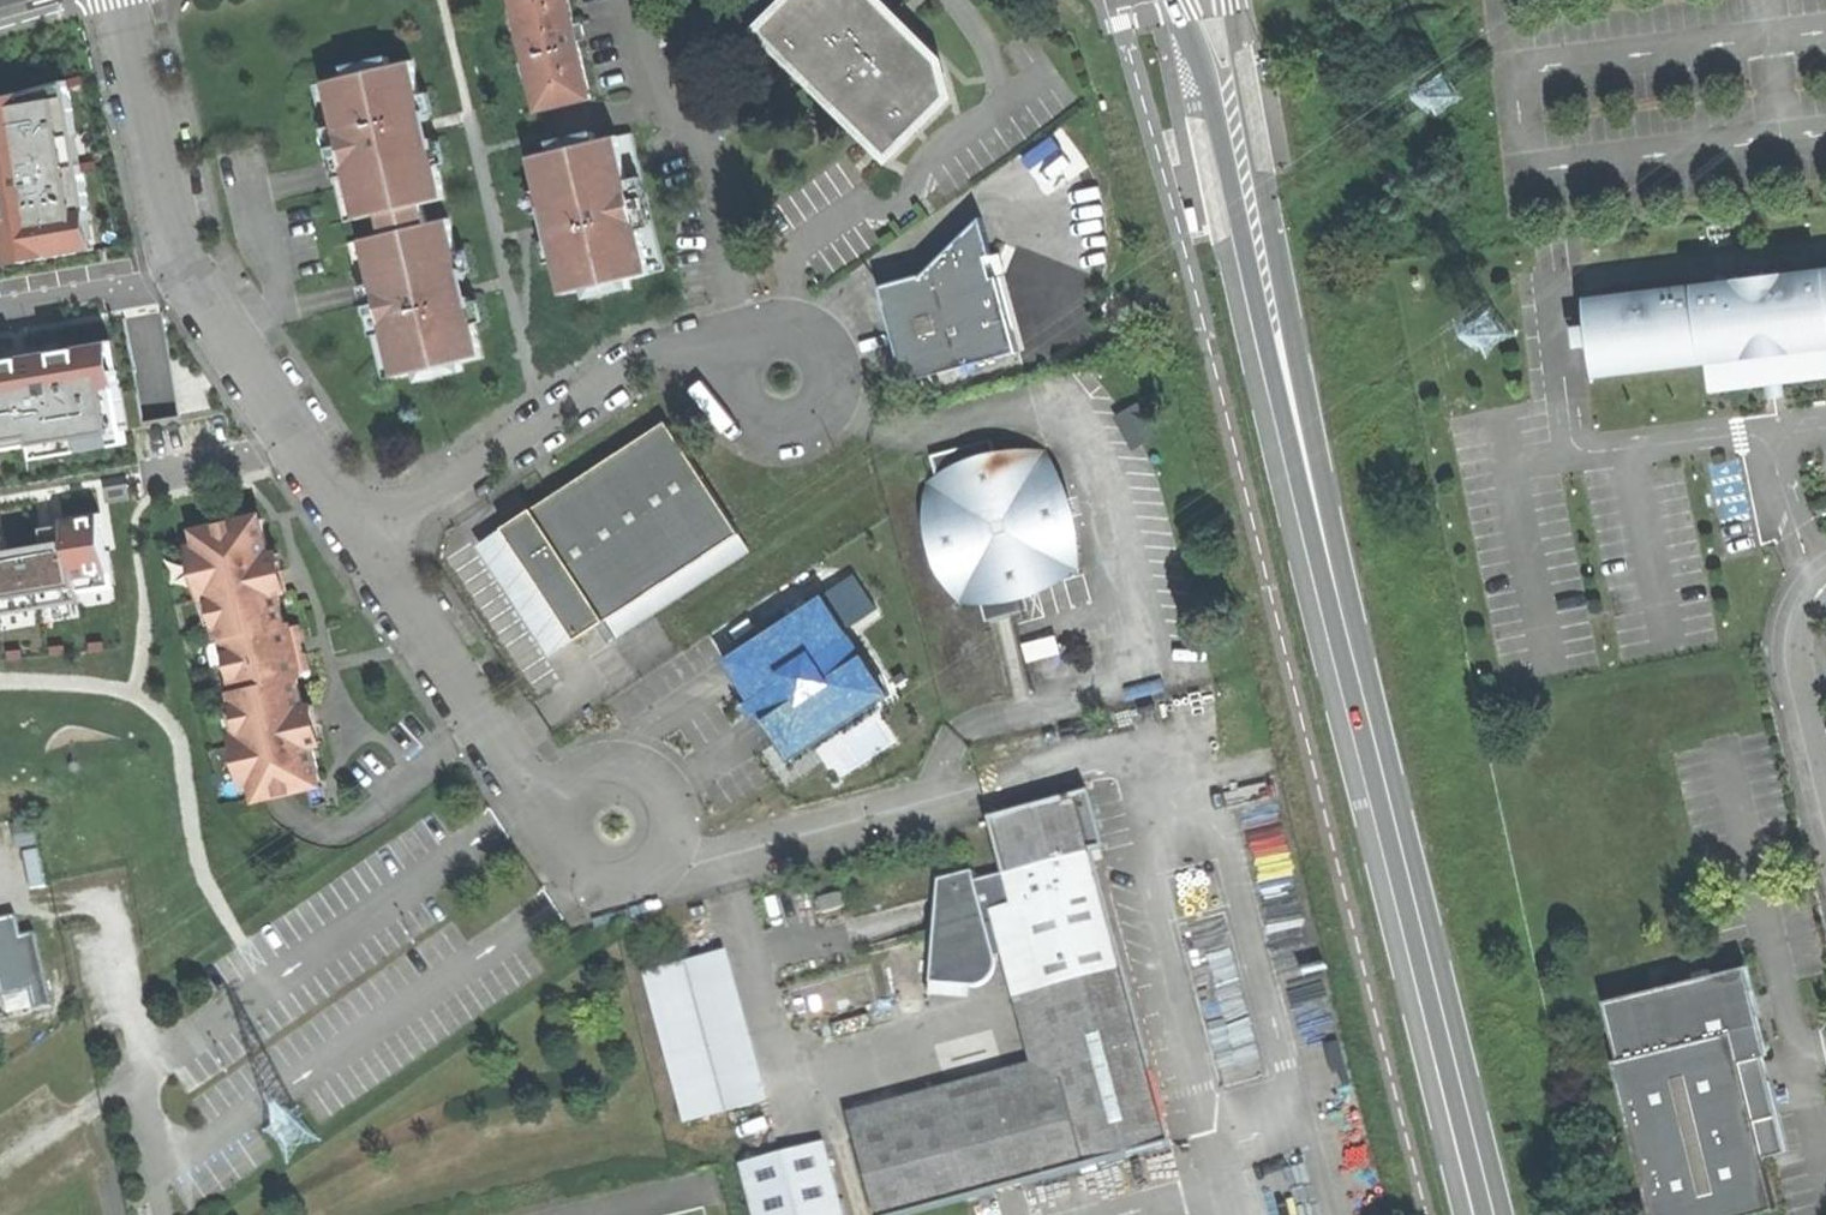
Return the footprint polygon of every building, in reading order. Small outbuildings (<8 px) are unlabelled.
[(532,47),(548,106),(595,94),(570,0),(520,0),(532,47)] [(761,31),(825,95),(891,161),(950,102),(942,63),(879,0),(792,0),(761,31)] [(385,315),(399,379),(421,374),(423,381),(464,372),(462,363),(485,358),(477,321),(471,322),(468,309),(475,308),(473,298),(464,300),(462,291),(460,282),(468,281),(466,269),(460,270),(458,259),(462,258),(454,220),(430,226),(425,205),(448,200),(439,162),(434,163),(432,152),(437,151),(435,139),(426,141),(424,132),(423,124),(431,122),(429,112),(422,113),(420,101),(425,100),(417,64),(393,69),(392,61),(349,70),(351,78),(330,83),(344,146),(332,149),(334,159),(347,156),(361,220),(385,215),(390,237),(368,242),(382,305),(370,308),(372,318),(385,315)] [(93,248),(65,81),(0,98),(0,226),(7,264),(93,248)] [(596,137),(555,146),(557,155),(535,160),(543,198),(550,197),(552,207),(545,209),(547,219),(558,217),(560,226),(562,235),(551,238),(553,249),(561,248),(564,258),(560,259),(568,296),(590,291),(592,300),(634,291),(632,282),(653,278),(639,214),(650,212),(648,201),(635,204),(621,140),(598,145),(596,137)] [(897,336),(910,386),(1023,357),(988,224),(923,281),(885,292),(897,336)] [(1588,298),(1591,323),(1593,343),(1597,372),(1711,358),(1714,387),(1777,379),(1825,373),(1825,270),(1588,298)] [(1579,345),(1593,343),(1591,323),(1577,325),(1579,345)] [(126,433),(107,334),(23,350),(0,354),(0,448),(16,445),(33,442),(35,450),(66,444),(126,433)] [(182,357),(183,409),(214,408),(213,374),(192,375),(191,357),(182,357)] [(670,426),(507,531),(580,644),(602,630),(743,539),(708,484),(670,426)] [(933,456),(939,475),(966,461),(998,450),(993,440),(959,449),(933,456)] [(939,475),(929,483),(927,513),(933,545),(942,575),(961,604),(984,607),(1026,601),(1056,590),(1080,572),(1083,540),(1078,506),(1067,472),(1048,451),(1024,447),(998,450),(966,461),(939,475)] [(4,546),(2,532),(0,532),(0,612),(40,604),(80,597),(78,589),(114,582),(100,508),(63,515),(64,521),(54,523),(43,525),(46,538),(28,541),(4,546)] [(264,519),(198,533),(208,583),(200,585),(204,604),(213,602),(221,642),(227,641),(233,672),(238,695),(234,696),(242,736),(234,738),(238,758),(247,757),(257,805),(324,791),(315,749),(325,747),(323,739),(321,729),(311,731),(301,683),(305,682),(303,671),(311,669),(309,658),(299,660),(298,655),(296,649),(306,646),(304,636),(295,638),(293,627),(287,628),(277,578),(286,576),(284,565),(282,556),(272,559),(264,519)] [(754,557),(743,539),(602,630),(613,648),(754,557)] [(828,599),(726,664),(760,717),(791,765),(893,700),(828,599)] [(1029,609),(1026,601),(984,607),(990,620),(1029,609)] [(990,828),(1004,880),(1090,857),(1104,853),(1090,801),(990,828)] [(1016,921),(1036,996),(1125,972),(1105,898),(1101,899),(1090,857),(1004,880),(1016,921)] [(987,929),(1016,921),(1004,880),(975,887),(972,878),(938,887),(931,987),(972,989),(978,989),(988,984),(995,974),(997,963),(987,929)] [(823,903),(826,917),(849,912),(846,897),(823,903)] [(0,923),(0,961),(13,1016),(56,1008),(38,935),(22,940),(17,919),(0,923)] [(730,949),(645,971),(688,1124),(772,1100),(730,949)] [(1764,1162),(1755,1126),(1777,1121),(1768,1088),(1762,1062),(1768,1060),(1761,1032),(1745,971),(1603,1008),(1618,1067),(1613,1068),(1651,1214),(1771,1214),(1777,1213),(1764,1162)] [(875,1214),(910,1214),(1171,1146),(1125,972),(1036,996),(1059,1085),(855,1139),(875,1214)] [(970,1002),(972,989),(931,987),(930,1000),(970,1002)] [(1786,1156),(1777,1121),(1755,1126),(1764,1162),(1786,1156)] [(743,1166),(757,1214),(842,1214),(822,1144),(743,1166)]
